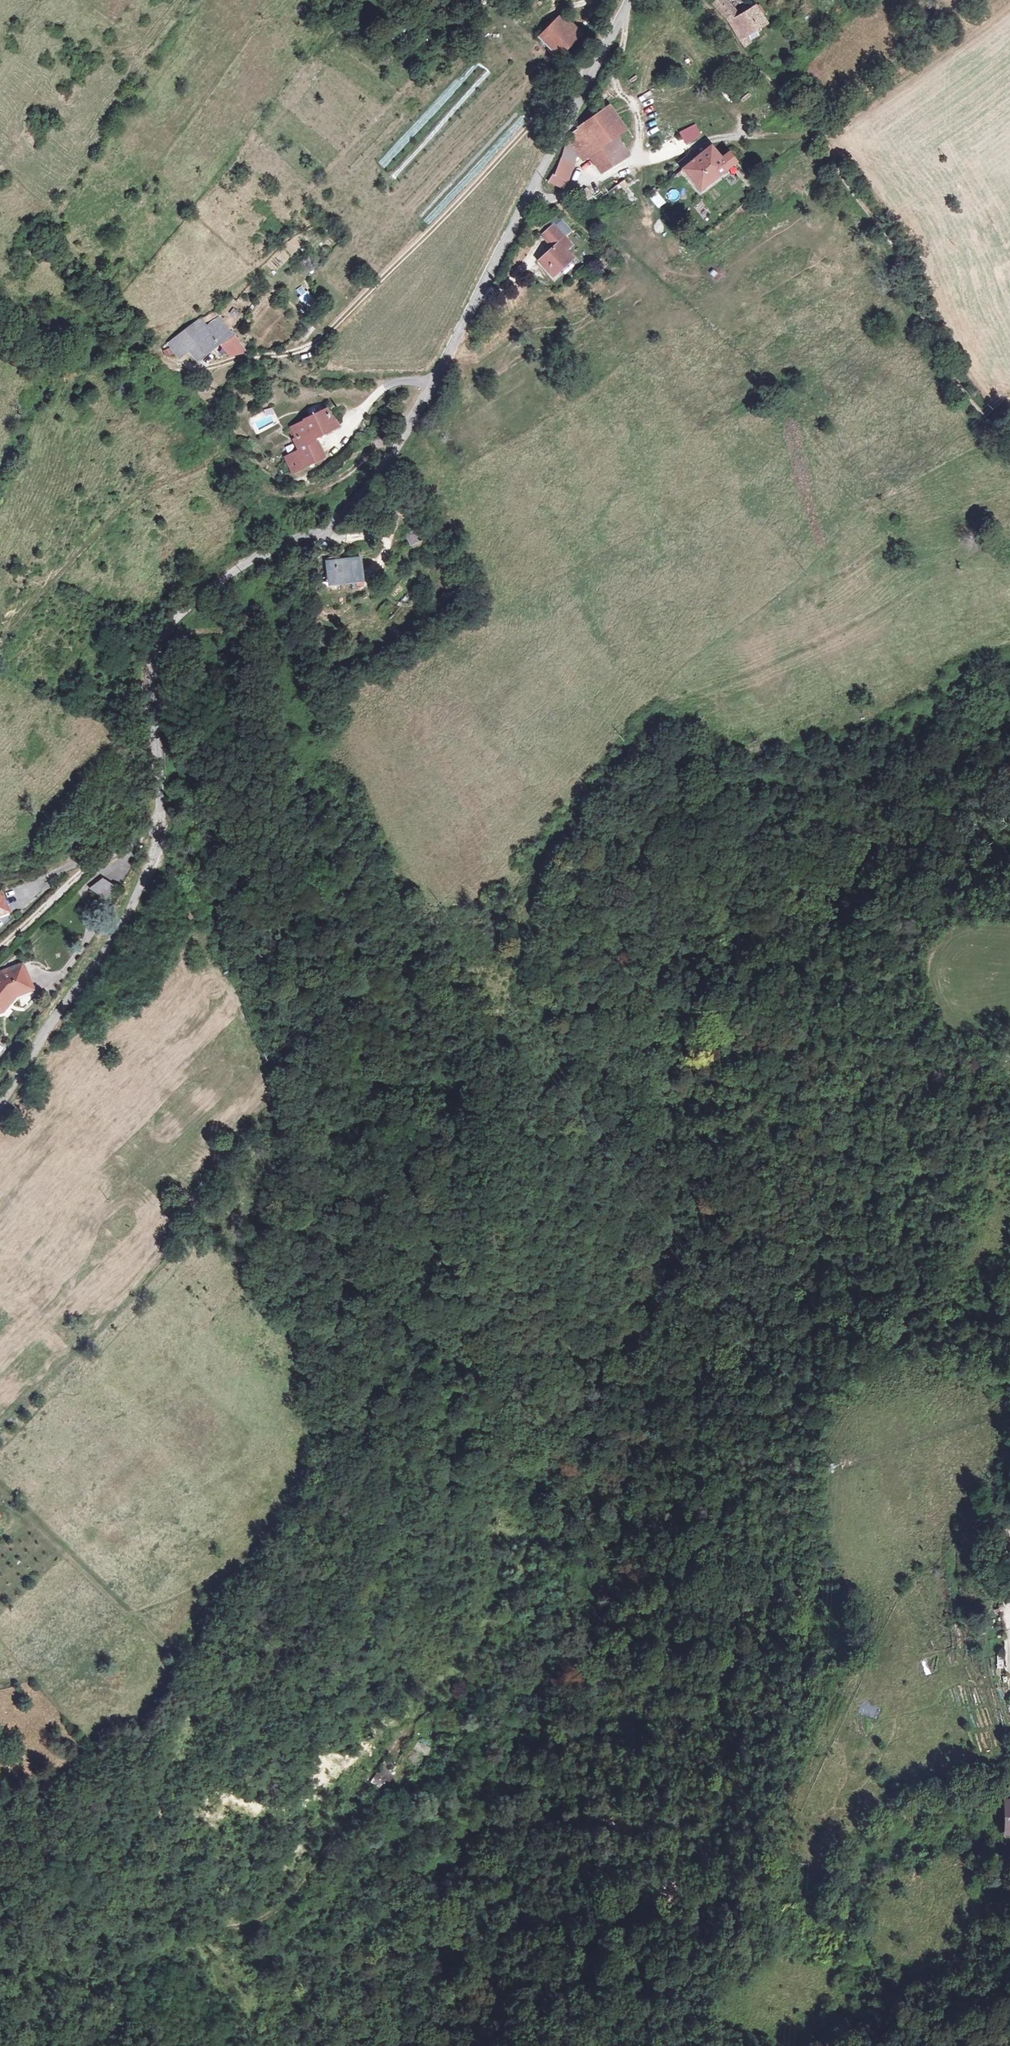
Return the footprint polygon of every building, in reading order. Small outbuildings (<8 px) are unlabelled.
[(715,4),(725,16),(737,33),(740,37),(766,22),(757,6),(743,13),(726,0),(720,0),(715,4)] [(558,18),(539,36),(559,57),(578,37),(558,18)] [(569,135),(578,150),(591,157),(602,173),(626,157),(614,138),(628,129),(612,107),(569,135)] [(695,123),(677,131),(683,143),(700,135),(695,123)] [(573,165),(578,150),(569,135),(563,157),(573,165)] [(692,152),(679,162),(701,189),(738,161),(731,152),(726,155),(724,153),(721,155),(713,146),(698,159),(692,152)] [(569,180),(573,165),(563,157),(561,162),(555,174),(552,180),(565,187),(569,180)] [(627,181),(622,185),(626,190),(631,186),(627,181)] [(588,189),(581,194),(587,202),(594,197),(588,189)] [(655,207),(664,203),(658,190),(649,194),(655,207)] [(552,248),(538,261),(552,277),(573,260),(565,251),(571,246),(553,226),(542,236),(552,248)] [(305,307),(314,301),(308,292),(298,298),(305,307)] [(240,336),(216,315),(204,325),(195,316),(166,339),(178,354),(187,346),(195,355),(216,336),(225,345),(232,340),(234,352),(244,350),(240,336)] [(337,422),(325,407),(302,417),(303,419),(291,424),(295,433),(293,434),(298,446),(284,454),(292,470),(299,467),(307,463),(322,454),(314,433),(324,428),(326,432),(336,427),(335,423),(337,422)] [(418,528),(404,535),(409,544),(423,537),(418,528)] [(358,556),(326,562),(329,584),(362,578),(358,556)] [(382,603),(377,609),(387,618),(392,612),(382,603)] [(93,887),(104,895),(115,883),(106,878),(93,887)] [(117,884),(115,883),(104,895),(108,898),(117,884)] [(22,964),(0,972),(0,1012),(3,1012),(15,997),(32,991),(22,964)] [(1009,1516),(1008,1507),(998,1509),(999,1517),(1009,1516)] [(444,1701),(435,1694),(426,1706),(435,1713),(444,1701)] [(398,1764),(387,1757),(372,1779),(383,1786),(398,1764)]
